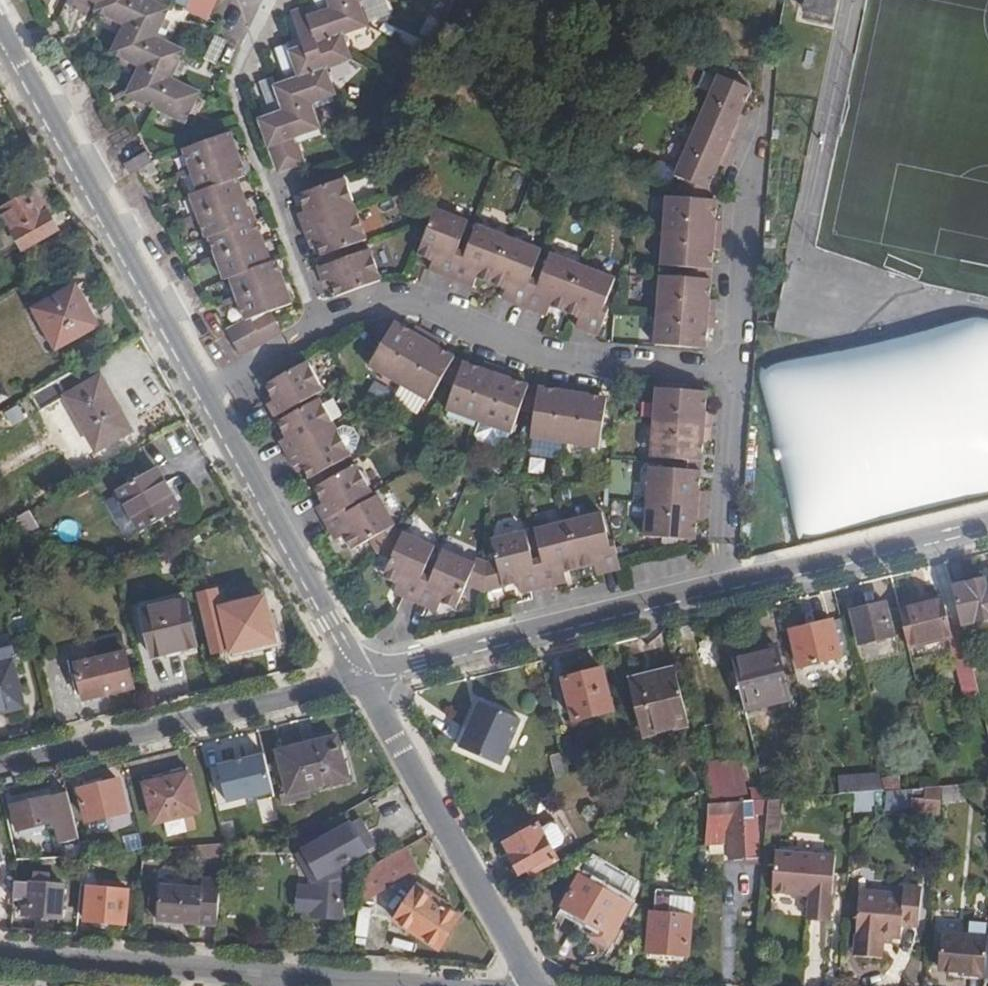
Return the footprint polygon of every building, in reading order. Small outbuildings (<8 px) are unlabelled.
[(96,2),(92,10),(95,12),(121,24),(108,52),(136,65),(123,94),(126,95),(157,110),(185,123),(197,98),(201,90),(172,77),(184,51),(185,48),(156,35),(170,6),(156,0),(91,0),(96,2)] [(208,19),(210,15),(218,0),(175,0),(174,1),(186,6),(187,6),(186,8),(208,19)] [(316,4),(307,6),(290,11),(299,39),(291,42),(275,48),(283,72),(274,75),(260,81),(270,113),(256,118),(277,174),(303,165),(306,163),(302,153),(296,137),(321,128),(313,103),(336,94),(327,68),(353,59),(344,33),(369,27),(359,0),(360,0),(314,0),(316,4)] [(799,8),(805,9),(803,19),(834,26),(839,0),(800,0),(799,8)] [(227,40),(216,35),(204,59),(216,64),(227,40)] [(675,175),(683,178),(683,179),(678,187),(679,195),(707,197),(710,190),(720,165),(726,168),(727,168),(749,116),(743,114),(752,92),(754,87),(719,72),(694,129),(675,175)] [(241,158),(231,130),(181,148),(188,168),(175,173),(177,179),(190,174),(196,191),(187,195),(195,214),(182,219),(183,223),(184,226),(197,221),(203,238),(207,237),(213,255),(201,261),(200,261),(201,264),(202,266),(215,262),(222,280),(227,278),(234,296),(221,301),(223,307),(236,302),(243,320),(224,329),(240,357),(282,333),(271,312),(293,304),(286,285),(277,258),(271,259),(261,233),(252,207),(251,204),(247,205),(244,194),(238,177),(247,175),(241,158)] [(159,174),(152,162),(150,158),(146,151),(123,164),(130,175),(136,172),(139,172),(141,171),(143,172),(147,171),(151,178),(155,176),(159,174)] [(316,246),(323,265),(371,248),(369,242),(357,209),(345,177),(329,182),(298,193),(302,205),(295,207),(310,248),(316,246)] [(9,207),(18,221),(33,246),(63,227),(40,188),(9,207)] [(420,191),(426,212),(434,209),(428,189),(420,191)] [(707,197),(679,195),(666,195),(663,230),(661,263),(686,266),(685,275),(713,278),(716,249),(721,249),(724,220),(719,219),(720,199),(707,197)] [(428,223),(417,254),(428,259),(432,260),(428,270),(472,288),(477,278),(482,280),(501,288),(506,289),(503,299),(547,317),(550,307),(579,317),(575,327),(599,336),(609,309),(610,306),(606,304),(617,275),(587,264),(551,250),(547,260),(539,258),(543,247),(510,235),(477,222),(471,237),(464,234),(470,220),(436,206),(434,209),(428,223)] [(33,246),(18,221),(0,231),(15,256),(33,246)] [(371,248),(323,265),(316,267),(316,268),(324,289),(331,287),(333,291),(335,296),(382,281),(371,248)] [(713,278),(685,275),(660,274),(657,312),(654,345),(708,348),(709,328),(716,329),(717,301),(712,300),(713,278)] [(103,323),(82,284),(38,308),(61,346),(103,323)] [(428,402),(442,380),(455,356),(402,325),(395,321),(380,345),(368,365),(399,385),(428,402)] [(449,385),(452,387),(444,411),(465,418),(479,423),(511,435),(520,411),(530,384),(522,381),(482,367),(470,363),(463,360),(455,356),(442,380),(449,385)] [(107,374),(99,358),(35,395),(43,408),(70,394),(107,374)] [(300,408),(298,405),(324,390),(308,360),(300,364),(263,384),(270,395),(264,399),(276,421),(300,408)] [(138,427),(107,374),(70,394),(101,448),(138,427)] [(527,412),(534,414),(530,439),(565,444),(599,450),(605,418),(618,419),(622,398),(608,396),(556,388),(530,384),(520,411),(527,412)] [(650,458),(675,459),(675,464),(675,468),(689,469),(689,460),(704,461),(705,441),(711,442),(714,412),(708,411),(709,391),(655,387),(653,423),(650,458)] [(334,471),(332,467),(352,456),(335,425),(320,398),(300,408),(276,421),(285,438),(277,442),(293,467),(299,464),(313,488),(336,474),(334,471)] [(182,501),(161,462),(122,485),(145,522),(182,501)] [(590,567),(595,566),(598,576),(622,571),(620,562),(615,539),(609,540),(602,511),(569,519),(534,528),(541,558),(533,559),(526,531),(491,539),(495,560),(487,561),(477,558),(475,563),(443,550),(431,577),(424,574),(438,547),(399,530),(378,494),(352,508),(350,505),(373,492),(357,464),(336,474),(313,488),(322,504),(316,508),(334,542),(344,537),(350,549),(351,551),(369,542),(372,545),(378,554),(390,559),(382,579),(393,583),(398,585),(393,595),(436,613),(440,604),(456,610),(466,588),(484,594),(519,584),(521,595),(567,584),(564,574),(570,572),(590,567)] [(705,521),(708,491),(702,491),(703,470),(689,469),(675,468),(649,467),(646,502),(644,536),(684,539),(697,540),(699,521),(705,521)] [(31,527),(44,518),(35,504),(21,512),(31,527)] [(968,574),(953,577),(955,586),(970,581),(968,574)] [(955,586),(964,625),(987,619),(987,584),(986,578),(985,577),(970,581),(955,586)] [(157,596),(159,604),(202,594),(200,586),(157,596)] [(202,594),(159,604),(170,648),(212,639),(202,594)] [(289,636),(279,594),(236,604),(245,646),(289,636)] [(927,597),(897,604),(899,609),(928,602),(927,597)] [(928,602),(899,609),(907,644),(953,635),(944,598),(928,602)] [(886,603),(852,611),(860,646),(894,637),(886,603)] [(851,656),(842,620),(791,633),(800,669),(851,656)] [(966,693),(980,690),(968,640),(954,643),(966,693)] [(775,646),(730,657),(743,712),(786,700),(775,646)] [(134,647),(83,658),(91,691),(141,679),(134,647)] [(18,668),(14,654),(0,658),(0,659),(13,656),(16,668),(18,668)] [(18,668),(16,668),(13,656),(0,659),(0,717),(29,711),(18,668)] [(602,670),(563,678),(572,722),(610,713),(602,670)] [(688,725),(675,671),(630,682),(643,737),(688,725)] [(505,766),(524,720),(486,703),(465,750),(505,766)] [(341,736),(282,749),(292,791),(303,789),(312,786),(351,777),(341,736)] [(573,758),(587,755),(584,741),(570,744),(573,758)] [(570,772),(565,750),(555,754),(561,778),(570,772)] [(748,791),(739,758),(707,765),(716,798),(748,791)] [(892,772),(879,774),(883,791),(895,790),(892,772)] [(191,773),(148,784),(156,817),(200,807),(191,773)] [(832,782),(835,795),(853,793),(873,792),(883,791),(879,774),(832,782)] [(122,779),(85,789),(93,820),(130,811),(122,779)] [(940,801),(964,800),(963,783),(941,785),(940,801)] [(940,801),(941,785),(910,788),(909,812),(940,814),(940,801)] [(313,795),(312,786),(303,789),(304,797),(313,795)] [(303,789),(292,791),(294,800),(304,797),(303,789)] [(79,823),(72,791),(16,806),(22,832),(56,823),(60,843),(83,838),(79,823)] [(294,800),(292,791),(281,793),(284,802),(294,800)] [(852,813),(874,811),(873,792),(853,793),(852,813)] [(777,800),(765,802),(763,834),(775,835),(777,800)] [(747,820),(757,819),(756,802),(751,803),(747,803),(747,820)] [(731,865),(749,865),(749,860),(762,860),(760,819),(757,819),(747,820),(747,803),(708,806),(706,852),(705,855),(731,854),(731,865)] [(317,887),(310,886),(307,909),(315,910),(314,916),(342,918),(346,877),(340,866),(377,846),(361,817),(306,848),(313,861),(307,865),(318,884),(317,887)] [(223,822),(228,842),(241,841),(236,819),(223,822)] [(542,827),(555,849),(566,843),(568,835),(562,823),(553,821),(542,827)] [(523,873),(530,869),(557,853),(555,849),(542,827),(540,823),(508,841),(517,856),(514,858),(523,873)] [(226,858),(228,843),(196,846),(196,860),(226,858)] [(226,858),(226,868),(236,869),(239,844),(228,843),(226,858)] [(423,868),(409,844),(363,871),(361,895),(375,896),(423,868)] [(299,852),(307,865),(313,861),(306,848),(299,852)] [(835,856),(774,852),(772,894),(811,895),(809,920),(831,922),(835,856)] [(530,869),(534,876),(561,861),(557,853),(530,869)] [(18,881),(18,901),(26,902),(26,916),(63,918),(65,885),(49,884),(49,875),(34,875),(33,883),(18,881)] [(635,906),(584,875),(566,904),(601,926),(595,936),(612,946),(635,906)] [(0,877),(0,903),(11,905),(13,878),(0,877)] [(422,882),(398,919),(443,947),(463,916),(432,897),(435,891),(422,882)] [(221,924),(224,889),(165,883),(162,919),(221,924)] [(307,909),(310,886),(299,885),(297,908),(307,909)] [(860,891),(857,950),(883,952),(883,940),(884,935),(892,935),(903,935),(903,923),(920,924),(922,887),(903,886),(903,893),(860,891)] [(131,890),(92,887),(90,918),(128,922),(131,890)] [(675,916),(676,896),(676,891),(658,889),(656,915),(675,916)] [(694,897),(676,896),(675,916),(656,915),(654,914),(651,956),(691,958),(694,897)] [(970,916),(968,935),(987,936),(987,917),(970,916)] [(246,927),(231,926),(230,938),(245,939),(246,927)] [(968,935),(945,933),(943,968),(970,969),(970,974),(987,975),(987,974),(987,936),(968,935)]
